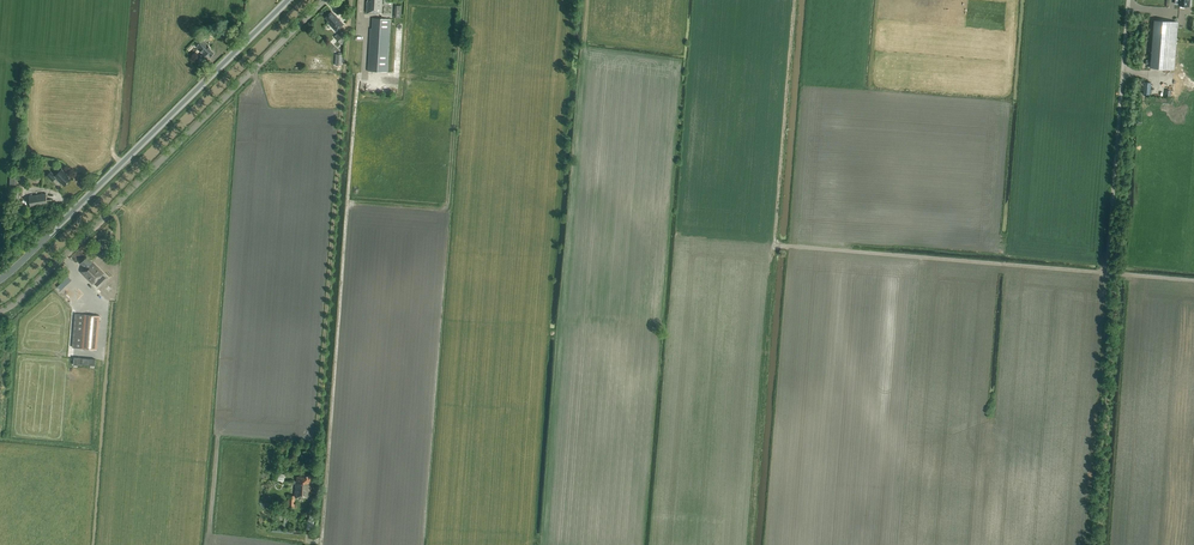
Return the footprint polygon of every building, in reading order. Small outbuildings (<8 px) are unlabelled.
[(382,0),(367,0),(366,13),(381,14),(382,0)] [(325,18),(330,22),(329,23),(336,31),(344,25),(331,12),(325,18)] [(390,19),(381,19),(375,18),(371,18),(368,71),(386,72),(390,19)] [(1174,70),(1178,22),(1154,20),(1150,68),(1174,70)] [(204,30),(201,33),(207,40),(211,37),(204,30)] [(345,38),(344,36),(341,33),(335,38),(342,44),(345,41),(345,38)] [(202,54),(201,56),(205,60),(210,56),(210,57),(214,54),(209,49),(210,48),(203,40),(196,47),(202,54)] [(335,65),(342,66),(342,62),(344,62),(344,57),(342,57),(342,55),(336,54),(335,65)] [(360,104),(359,106),(359,108),(359,111),(360,113),(362,115),(364,116),(367,116),(369,116),(371,115),(373,113),(374,111),(375,108),(374,106),(373,104),(371,102),(369,101),(367,100),(364,101),(362,102),(360,104)] [(64,186),(71,179),(65,174),(66,173),(61,169),(55,176),(50,172),(47,176),(52,181),(55,178),(60,183),(64,186)] [(9,189),(19,190),(20,185),(17,185),(18,174),(10,173),(9,189)] [(12,200),(19,201),(20,191),(13,190),(12,200)] [(47,200),(46,194),(29,196),(30,208),(52,204),(51,199),(47,200)] [(87,257),(80,263),(85,268),(81,272),(93,284),(104,274),(87,257)] [(66,298),(69,303),(75,299),(71,294),(66,298)] [(85,315),(82,348),(96,350),(99,316),(85,315)] [(81,365),(81,358),(74,357),(73,365),(81,365)] [(296,484),(295,496),(289,495),(289,508),(294,508),(295,497),(309,498),(311,478),(309,478),(310,476),(304,476),(304,477),(297,477),(297,481),(293,481),(290,480),(289,483),(296,484)]
